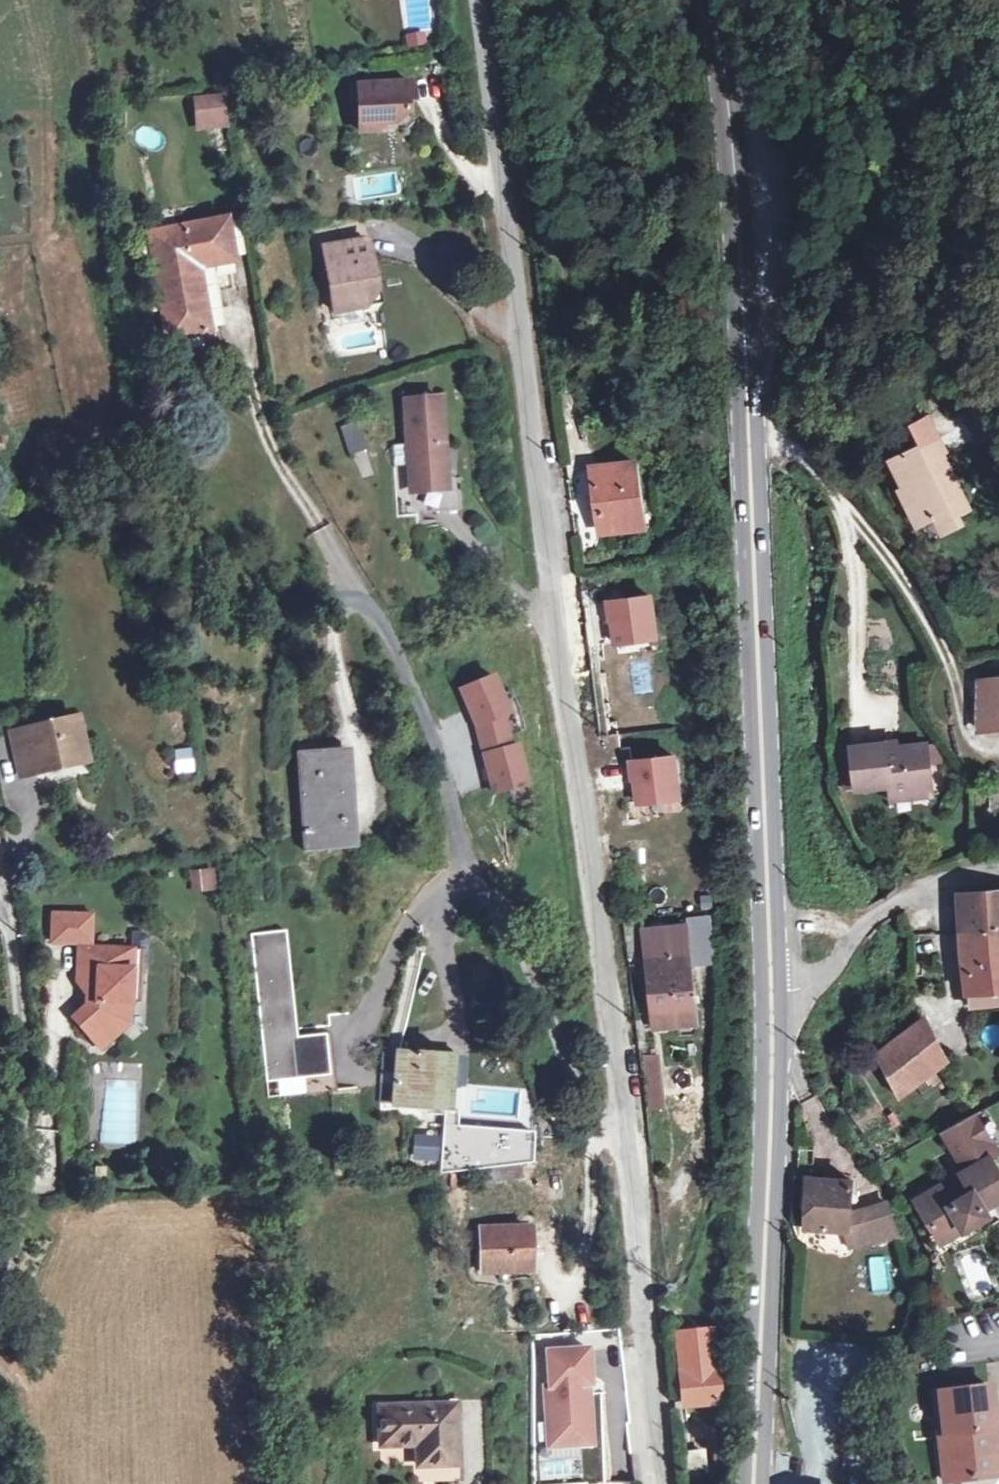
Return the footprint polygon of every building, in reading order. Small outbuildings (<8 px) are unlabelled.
[(411,83),(358,86),(361,129),(383,128),(382,122),(396,122),(405,110),(406,100),(412,100),(411,83)] [(217,99),(194,101),(196,120),(219,117),(217,99)] [(191,228),(157,234),(174,332),(218,324),(211,285),(237,282),(226,216),(190,222),(191,228)] [(155,225),(157,234),(191,228),(190,222),(190,219),(155,225)] [(368,240),(325,247),(334,311),(365,306),(371,297),(369,281),(375,280),(368,240)] [(371,297),(365,306),(379,304),(375,280),(369,281),(371,297)] [(597,392),(567,396),(573,446),(588,444),(596,499),(598,498),(603,531),(642,525),(633,461),(615,464),(613,439),(597,392)] [(439,397),(405,400),(411,489),(414,489),(446,487),(445,479),(439,397)] [(921,446),(939,437),(929,418),(911,426),(921,446)] [(341,429),(349,455),(363,451),(355,424),(341,429)] [(890,461),(898,477),(904,489),(900,490),(917,525),(935,516),(943,532),(962,523),(957,514),(969,508),(947,464),(938,468),(934,459),(943,455),(946,453),(939,437),(921,446),(890,461)] [(947,464),(943,455),(934,459),(938,468),(947,464)] [(446,487),(414,489),(415,513),(461,510),(458,478),(445,479),(446,487)] [(650,597),(608,603),(611,619),(613,619),(616,642),(656,637),(650,597)] [(979,678),(977,728),(998,725),(998,675),(979,678)] [(470,724),(475,741),(489,793),(519,785),(527,783),(517,745),(509,747),(505,733),(500,714),(503,713),(495,695),(487,677),(456,690),(470,724)] [(499,693),(495,695),(503,713),(500,714),(505,733),(516,730),(499,693)] [(77,717),(70,718),(79,755),(85,754),(77,717)] [(70,718),(25,728),(35,773),(52,769),(51,763),(79,757),(79,755),(70,718)] [(25,728),(9,732),(20,777),(35,773),(25,728)] [(941,742),(926,744),(928,764),(943,762),(941,742)] [(886,743),(851,747),(855,788),(890,784),(890,790),(930,785),(928,764),(926,744),(896,747),(886,748),(886,743)] [(855,788),(851,747),(841,748),(845,789),(855,788)] [(339,749),(298,751),(304,851),(324,850),(324,845),(346,843),(339,749)] [(191,751),(176,753),(178,771),(193,769),(191,751)] [(673,756),(631,761),(633,778),(635,778),(638,802),(678,797),(673,756)] [(930,785),(890,790),(891,799),(931,794),(930,785)] [(211,870),(192,873),(194,891),(214,888),(211,870)] [(959,893),(960,931),(998,927),(998,890),(959,893)] [(53,915),(52,942),(89,944),(90,916),(53,915)] [(685,926),(642,930),(652,1013),(681,1010),(696,1008),(685,926)] [(960,931),(962,955),(969,1007),(998,1004),(998,927),(960,931)] [(267,1078),(327,1072),(323,1034),(298,1037),(293,1037),(292,1030),(297,1030),(295,1009),(290,1009),(283,943),(288,942),(286,931),(252,934),(267,1078)] [(288,942),(283,943),(290,1009),(295,1009),(288,942)] [(89,1006),(74,1018),(100,1047),(129,1022),(129,1002),(132,950),(78,948),(77,982),(90,997),(89,1006)] [(132,950),(129,1002),(140,1003),(142,950),(132,950)] [(696,1008),(681,1010),(683,1024),(696,1018),(696,1008)] [(924,1016),(878,1051),(901,1094),(944,1059),(924,1016)] [(394,1105),(398,1053),(384,1052),(380,1104),(394,1105)] [(450,1057),(398,1053),(394,1105),(446,1109),(450,1057)] [(642,1055),(646,1111),(667,1110),(662,1053),(642,1055)] [(916,1200),(936,1233),(958,1220),(964,1229),(981,1218),(977,1211),(984,1207),(998,1198),(998,1173),(990,1157),(998,1152),(976,1112),(942,1131),(966,1171),(962,1173),(967,1182),(946,1195),(940,1186),(916,1200)] [(444,1126),(440,1173),(531,1163),(532,1133),(444,1126)] [(437,1140),(418,1139),(416,1159),(436,1160),(437,1140)] [(799,1143),(797,1177),(809,1178),(812,1178),(814,1143),(799,1143)] [(517,1167),(495,1169),(496,1182),(518,1180),(517,1167)] [(485,1183),(496,1182),(495,1169),(484,1170),(485,1183)] [(809,1178),(806,1227),(848,1229),(847,1245),(886,1244),(898,1238),(887,1204),(861,1213),(849,1212),(851,1180),(812,1178),(809,1178)] [(984,1207),(977,1211),(981,1218),(988,1214),(984,1207)] [(958,1220),(936,1233),(941,1242),(964,1229),(958,1220)] [(530,1228),(481,1229),(482,1272),(499,1272),(499,1280),(517,1279),(516,1271),(531,1271),(530,1228)] [(892,1293),(889,1256),(868,1258),(871,1295),(892,1293)] [(547,1351),(549,1387),(544,1387),(549,1447),(587,1444),(584,1397),(587,1393),(587,1384),(590,1384),(587,1348),(547,1351)] [(713,1370),(682,1373),(685,1404),(716,1401),(713,1370)] [(989,1386),(938,1392),(943,1433),(938,1433),(944,1481),(987,1476),(981,1430),(994,1428),(989,1386)] [(455,1405),(381,1407),(382,1445),(424,1444),(424,1465),(456,1464),(455,1405)] [(981,1430),(987,1476),(998,1474),(998,1437),(998,1428),(994,1428),(981,1430)] [(424,1444),(416,1444),(417,1465),(424,1465),(424,1444)] [(702,1451),(687,1453),(689,1470),(704,1468),(702,1451)]
